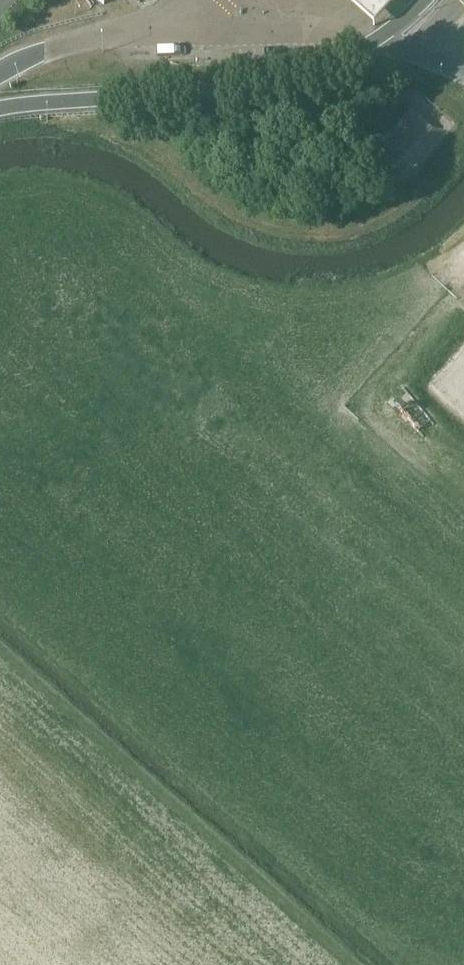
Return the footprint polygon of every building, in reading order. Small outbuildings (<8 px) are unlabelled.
[(374,27),(398,0),(344,0),(374,27)] [(408,166),(445,127),(411,96),(374,135),(408,166)]
